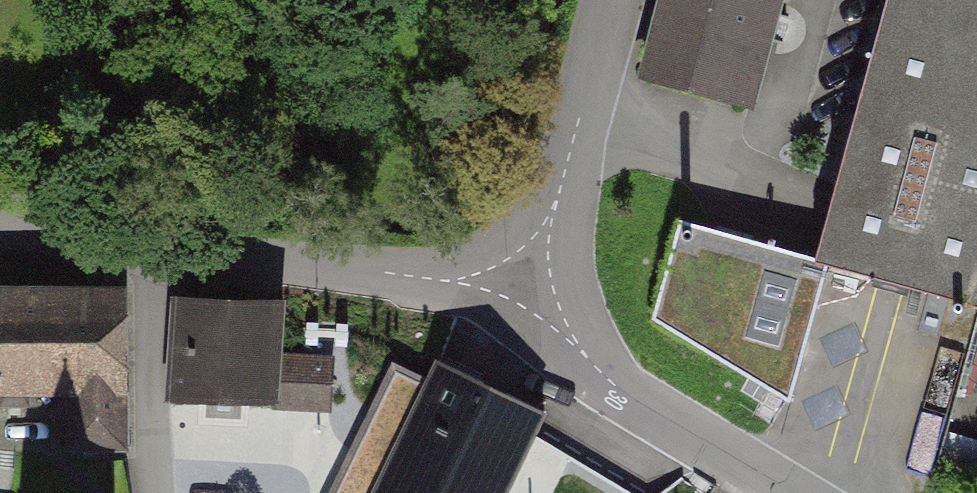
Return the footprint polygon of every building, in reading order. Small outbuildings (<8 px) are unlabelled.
[(749,99),(763,49),(749,45),(761,0),(667,0),(647,71),(749,99)] [(815,259),(814,263),(826,266),(976,305),(976,0),(886,0),(815,259)] [(789,402),(826,266),(814,263),(815,259),(678,218),(651,318),(789,402)] [(133,279),(0,279),(0,391),(68,391),(68,446),(132,446),(133,279)] [(280,304),(180,299),(175,396),(329,404),(331,362),(277,359),(280,304)] [(376,487),(373,492),(505,492),(543,413),(437,362),(427,383),(393,367),(343,472),(376,487)]
